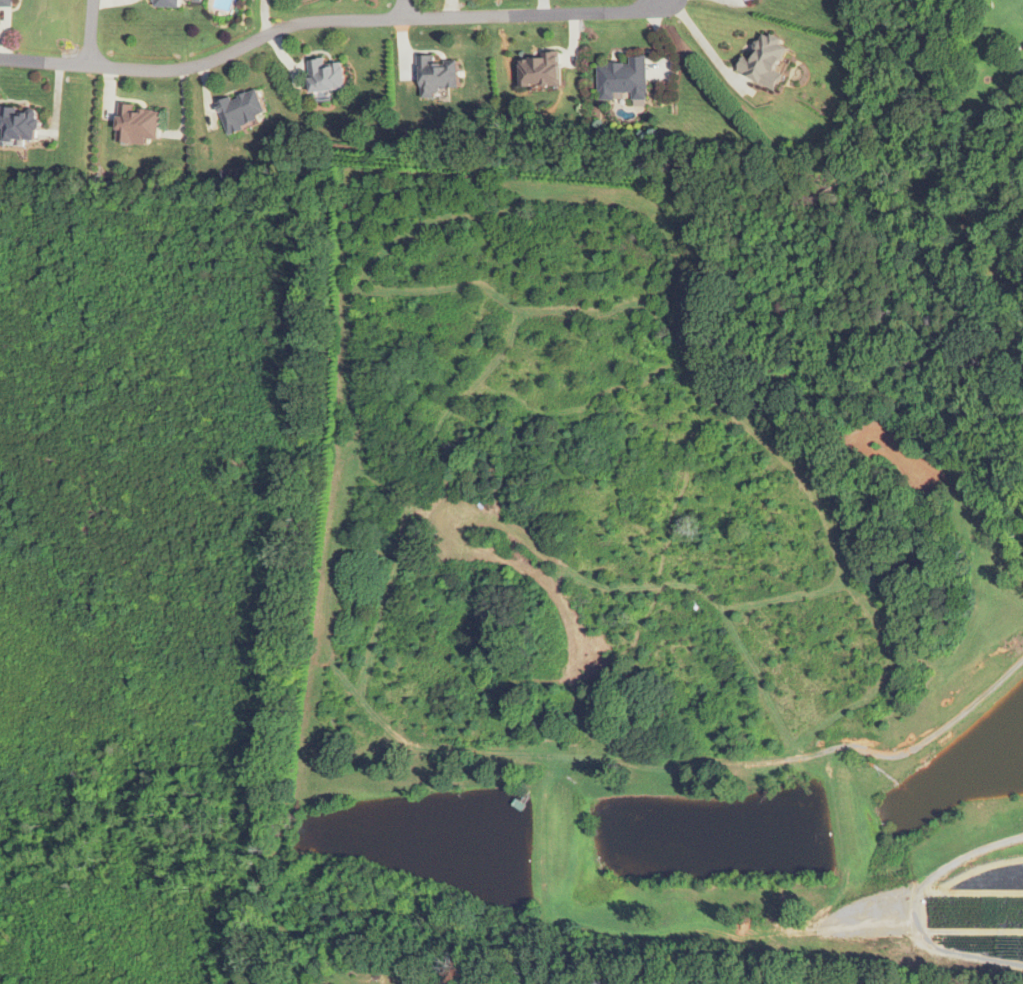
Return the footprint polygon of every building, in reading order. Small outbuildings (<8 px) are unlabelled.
[(646,98),(647,55),(629,55),(629,63),(598,62),(597,98),(646,98)] [(459,88),(459,57),(421,57),(421,97),(437,97),(437,88),(459,88)] [(346,89),(343,61),(327,62),(326,58),(308,59),(311,93),(346,89)] [(217,100),(226,133),(261,123),(258,115),(266,113),(259,88),(217,100)] [(2,106),(0,133),(0,138),(36,141),(39,109),(2,106)]
